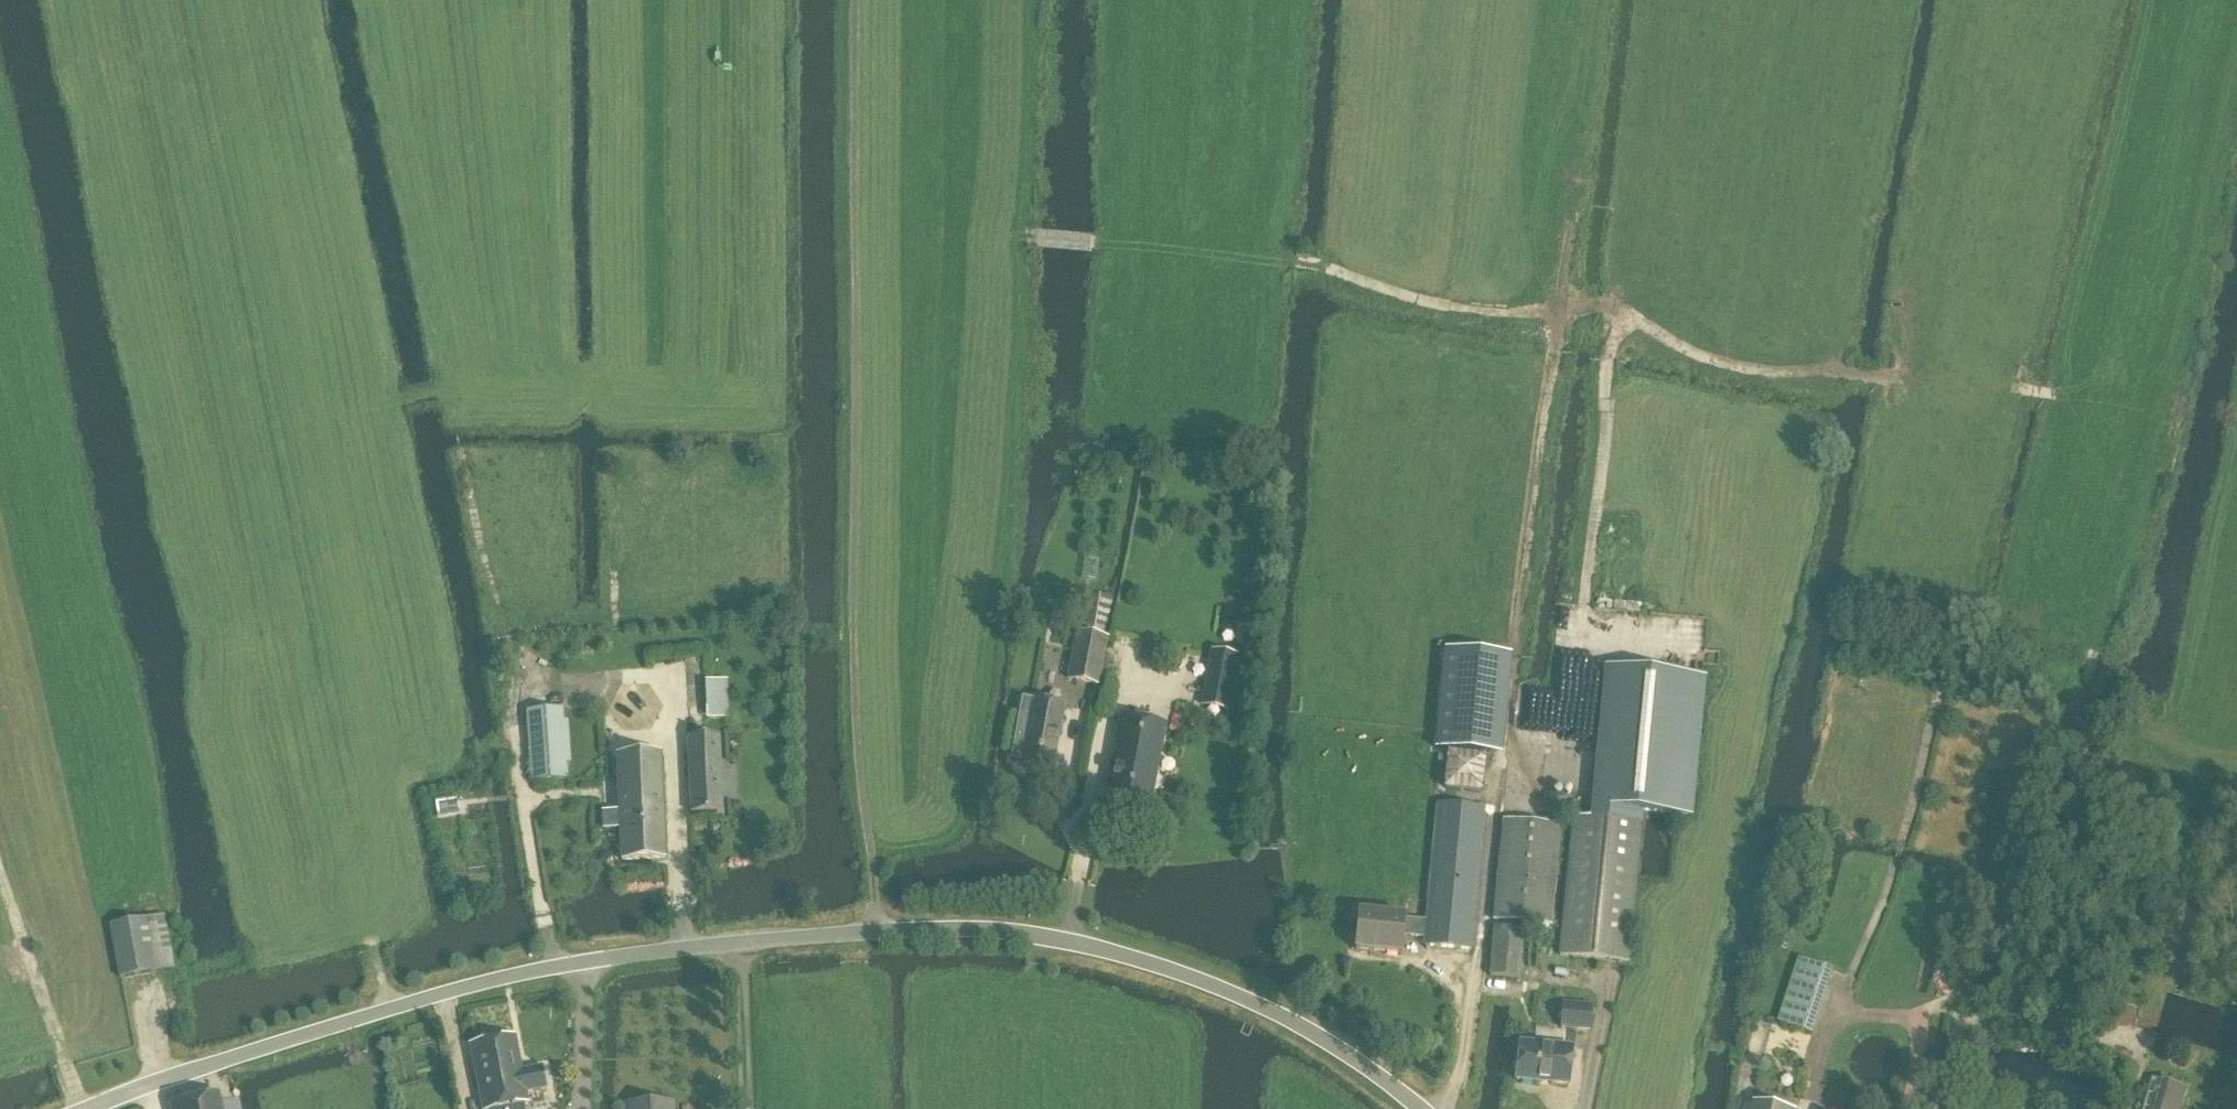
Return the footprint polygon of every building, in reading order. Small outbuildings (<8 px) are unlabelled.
[(1080,624),(1079,629),(1106,635),(1108,629),(1114,599),(1086,593),(1080,624)] [(1099,686),(1108,640),(1079,634),(1070,680),(1099,686)] [(1501,754),(1509,654),(1442,648),(1434,749),(1501,754)] [(1228,712),(1236,659),(1218,656),(1217,664),(1211,663),(1208,685),(1204,685),(1200,708),(1228,712)] [(1610,671),(1595,821),(1573,819),(1560,958),(1629,964),(1643,812),(1688,817),(1702,680),(1610,671)] [(729,707),(728,681),(705,682),(706,708),(729,707)] [(1036,701),(1036,702),(1025,700),(1014,760),(1025,762),(1024,766),(1053,772),(1065,706),(1036,701)] [(533,783),(568,781),(563,710),(527,713),(533,783)] [(1150,812),(1166,726),(1123,717),(1107,804),(1150,812)] [(688,740),(691,815),(722,813),(719,738),(688,740)] [(621,860),(665,859),(662,756),(616,757),(618,813),(603,813),(604,831),(620,830),(621,860)] [(1471,951),(1484,811),(1438,806),(1427,922),(1405,920),(1406,918),(1359,914),(1356,952),(1402,956),(1404,938),(1426,940),(1425,947),(1471,951)] [(1550,928),(1560,826),(1505,821),(1496,923),(1550,928)] [(121,979),(174,968),(164,916),(111,927),(121,979)] [(1519,980),(1524,932),(1496,929),(1491,977),(1519,980)] [(1814,1035),(1834,970),(1799,959),(1779,1024),(1814,1035)] [(1590,1033),(1593,1009),(1564,1006),(1562,1030),(1590,1033)] [(544,1068),(522,1073),(515,1037),(470,1046),(483,1108),(526,1108),(525,1106),(528,1105),(526,1095),(549,1090),(544,1068)] [(1569,1087),(1573,1050),(1520,1044),(1517,1082),(1569,1087)] [(2188,1092),(2154,1082),(2146,1108),(2183,1108),(2188,1092)] [(172,1108),(222,1108),(219,1096),(214,1097),(177,1107),(173,1108),(172,1108)]
